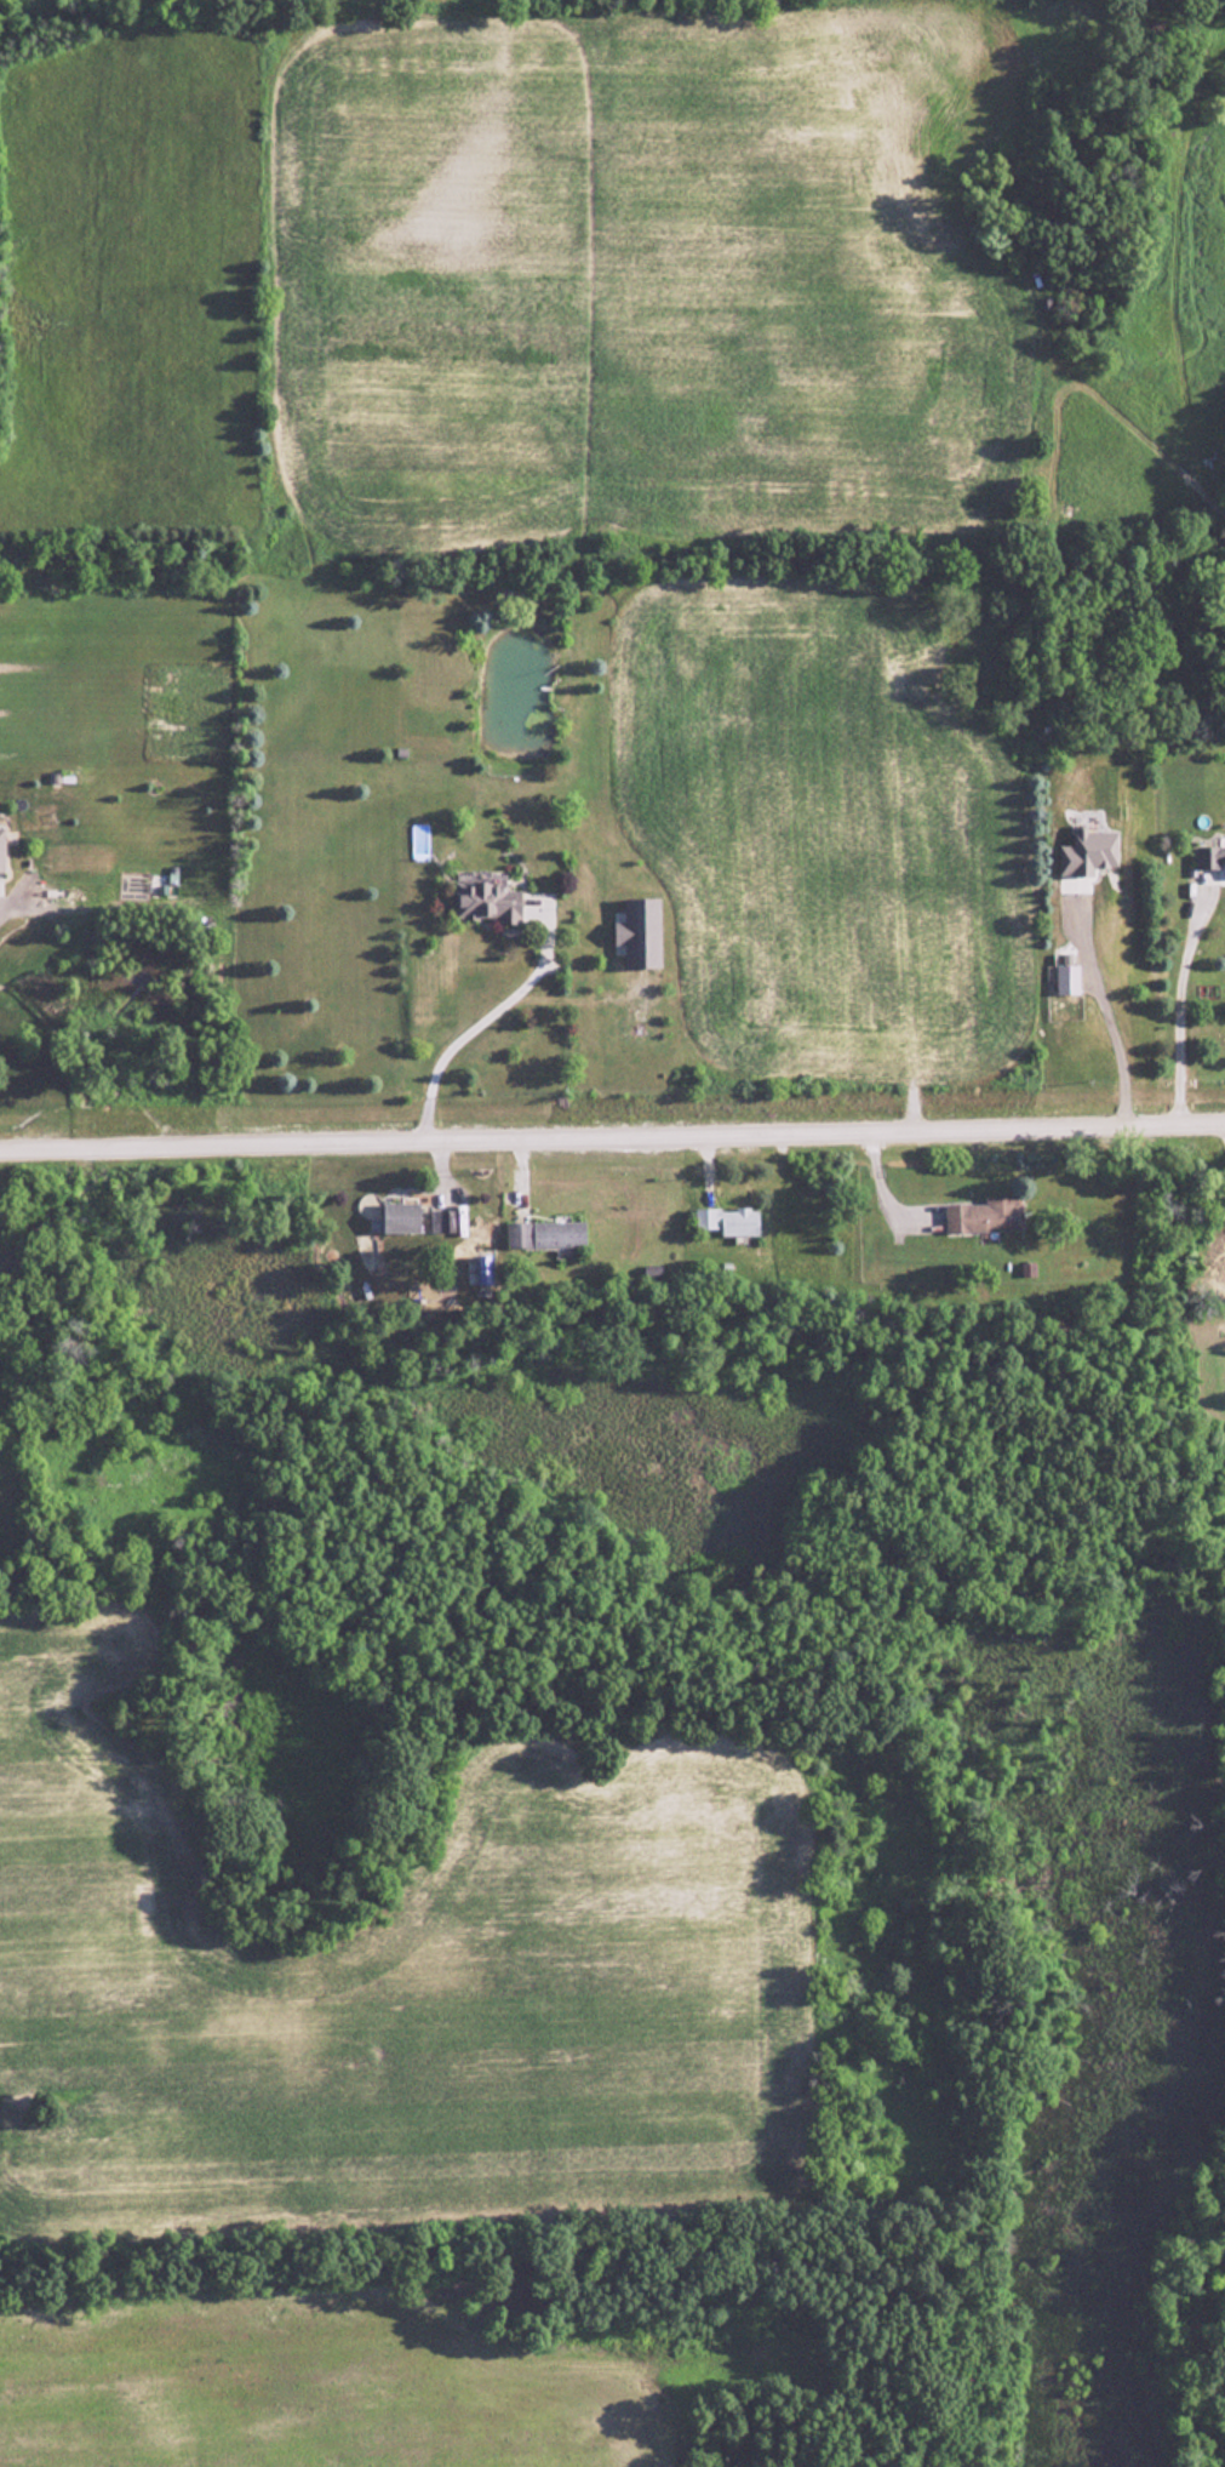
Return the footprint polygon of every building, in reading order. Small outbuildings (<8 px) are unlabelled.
[(1056,876),(1091,875),(1090,867),(1115,866),(1114,831),(1084,832),(1084,824),(1071,825),(1071,845),(1056,845),(1056,876)] [(1198,845),(1197,868),(1224,868),(1224,845),(1198,845)] [(523,920),(523,887),(510,887),(510,880),(457,880),(457,920),(523,920)] [(662,897),(625,897),(625,921),(617,921),(617,944),(625,944),(625,967),(662,967),(662,897)] [(1076,965),(1054,965),(1054,994),(1077,994),(1076,965)] [(1025,1230),(1025,1195),(986,1195),(986,1204),(948,1204),(948,1232),(1025,1230)] [(423,1227),(423,1203),(387,1203),(387,1227),(423,1227)] [(697,1227),(723,1227),(723,1235),(762,1235),(762,1209),(697,1209),(697,1227)] [(456,1227),(456,1210),(431,1210),(431,1227),(456,1227)] [(508,1222),(509,1246),(589,1246),(589,1221),(508,1222)] [(407,1275),(407,1249),(390,1250),(390,1275),(407,1275)] [(474,1284),(490,1284),(489,1255),(474,1255),(474,1284)]
